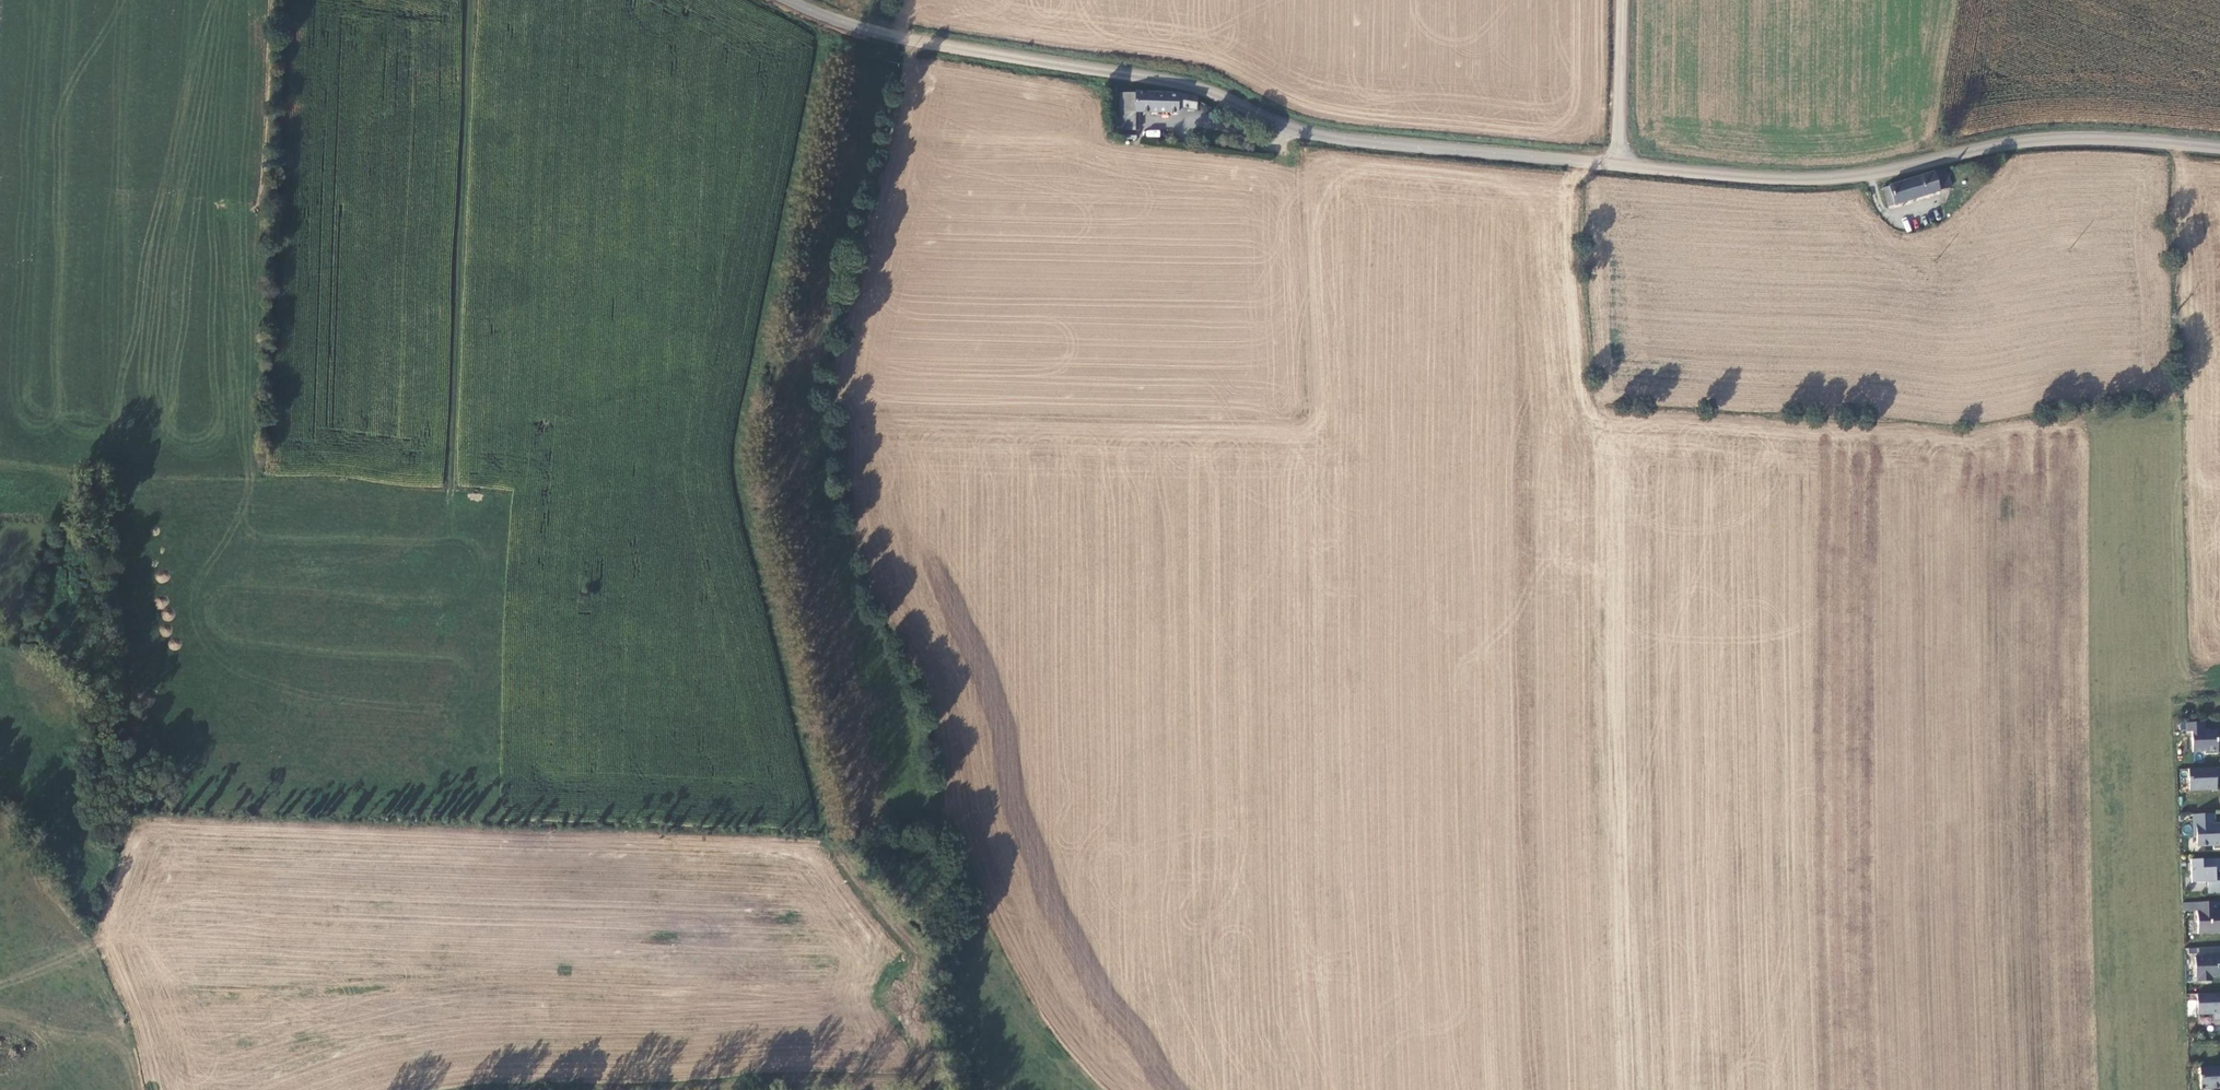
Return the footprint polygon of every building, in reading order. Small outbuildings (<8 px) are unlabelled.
[(1175,107),(1193,107),(1193,100),(1193,96),(1134,91),(1133,113),(1175,115),(1175,107)] [(1887,205),(1935,186),(1941,183),(1936,166),(1882,187),(1887,205)] [(105,549),(104,537),(96,537),(96,549),(105,549)] [(2205,722),(2187,722),(2188,754),(2218,754),(2218,730),(2205,730),(2205,722)] [(2217,767),(2186,768),(2186,792),(2216,790),(2217,767)] [(2191,814),(2193,849),(2219,848),(2219,822),(2216,822),(2214,813),(2191,814)] [(2186,859),(2187,883),(2205,883),(2205,897),(2219,895),(2219,877),(2217,876),(2216,870),(2219,870),(2219,859),(2186,859)] [(2196,903),(2194,934),(2219,932),(2219,910),(2217,910),(2218,901),(2196,903)] [(2197,948),(2192,984),(2212,982),(2211,979),(2219,978),(2219,946),(2197,948)] [(2194,993),(2195,1015),(2210,1015),(2211,1023),(2219,1023),(2219,993),(2194,993)] [(2197,1067),(2197,1089),(2219,1089),(2219,1066),(2197,1067)]
